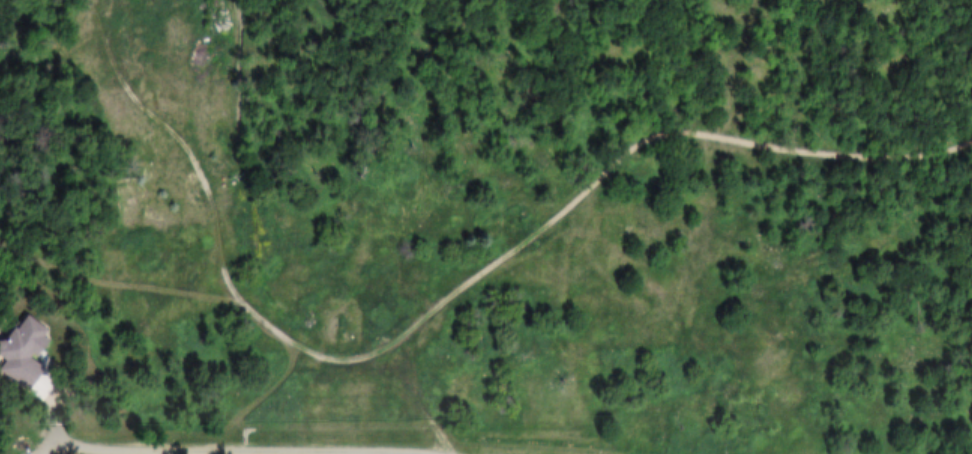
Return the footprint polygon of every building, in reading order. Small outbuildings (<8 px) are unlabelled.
[(14,386),(0,376),(0,327),(8,316),(11,319),(16,312),(37,328),(32,334),(36,337),(20,357),(30,365),(14,386)]
